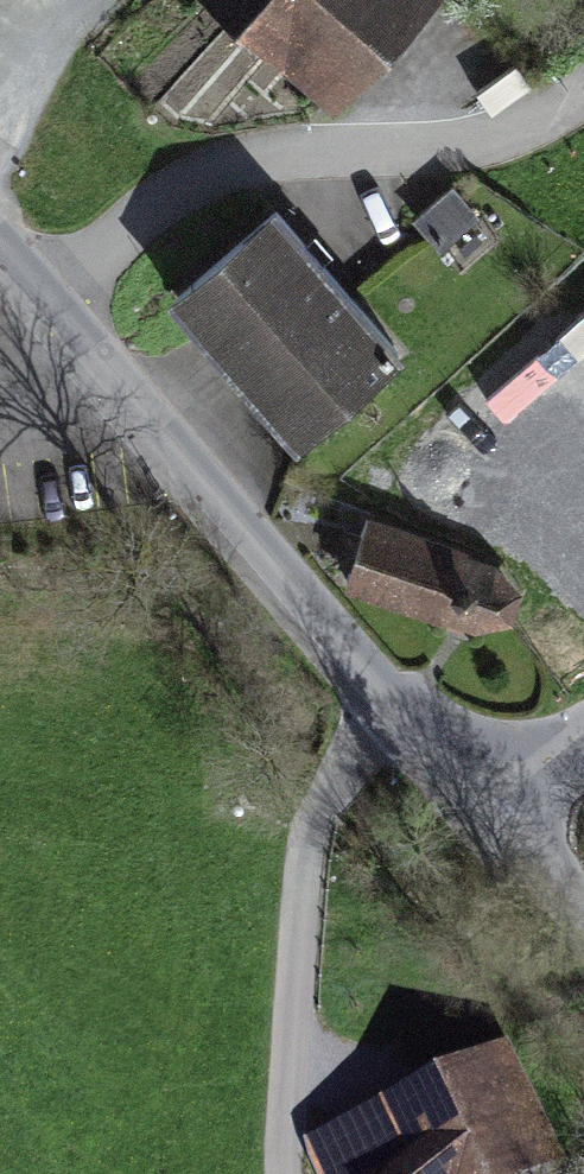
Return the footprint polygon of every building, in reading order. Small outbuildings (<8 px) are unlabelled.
[(344,101),(430,0),(225,0),(344,101)] [(328,218),(197,337),(344,498),(474,379),(328,218)] [(522,550),(370,500),(345,578),(463,616),(496,627),(522,550)] [(545,1131),(467,1027),(360,1106),(395,1153),(367,1173),(487,1173),(545,1131)]
